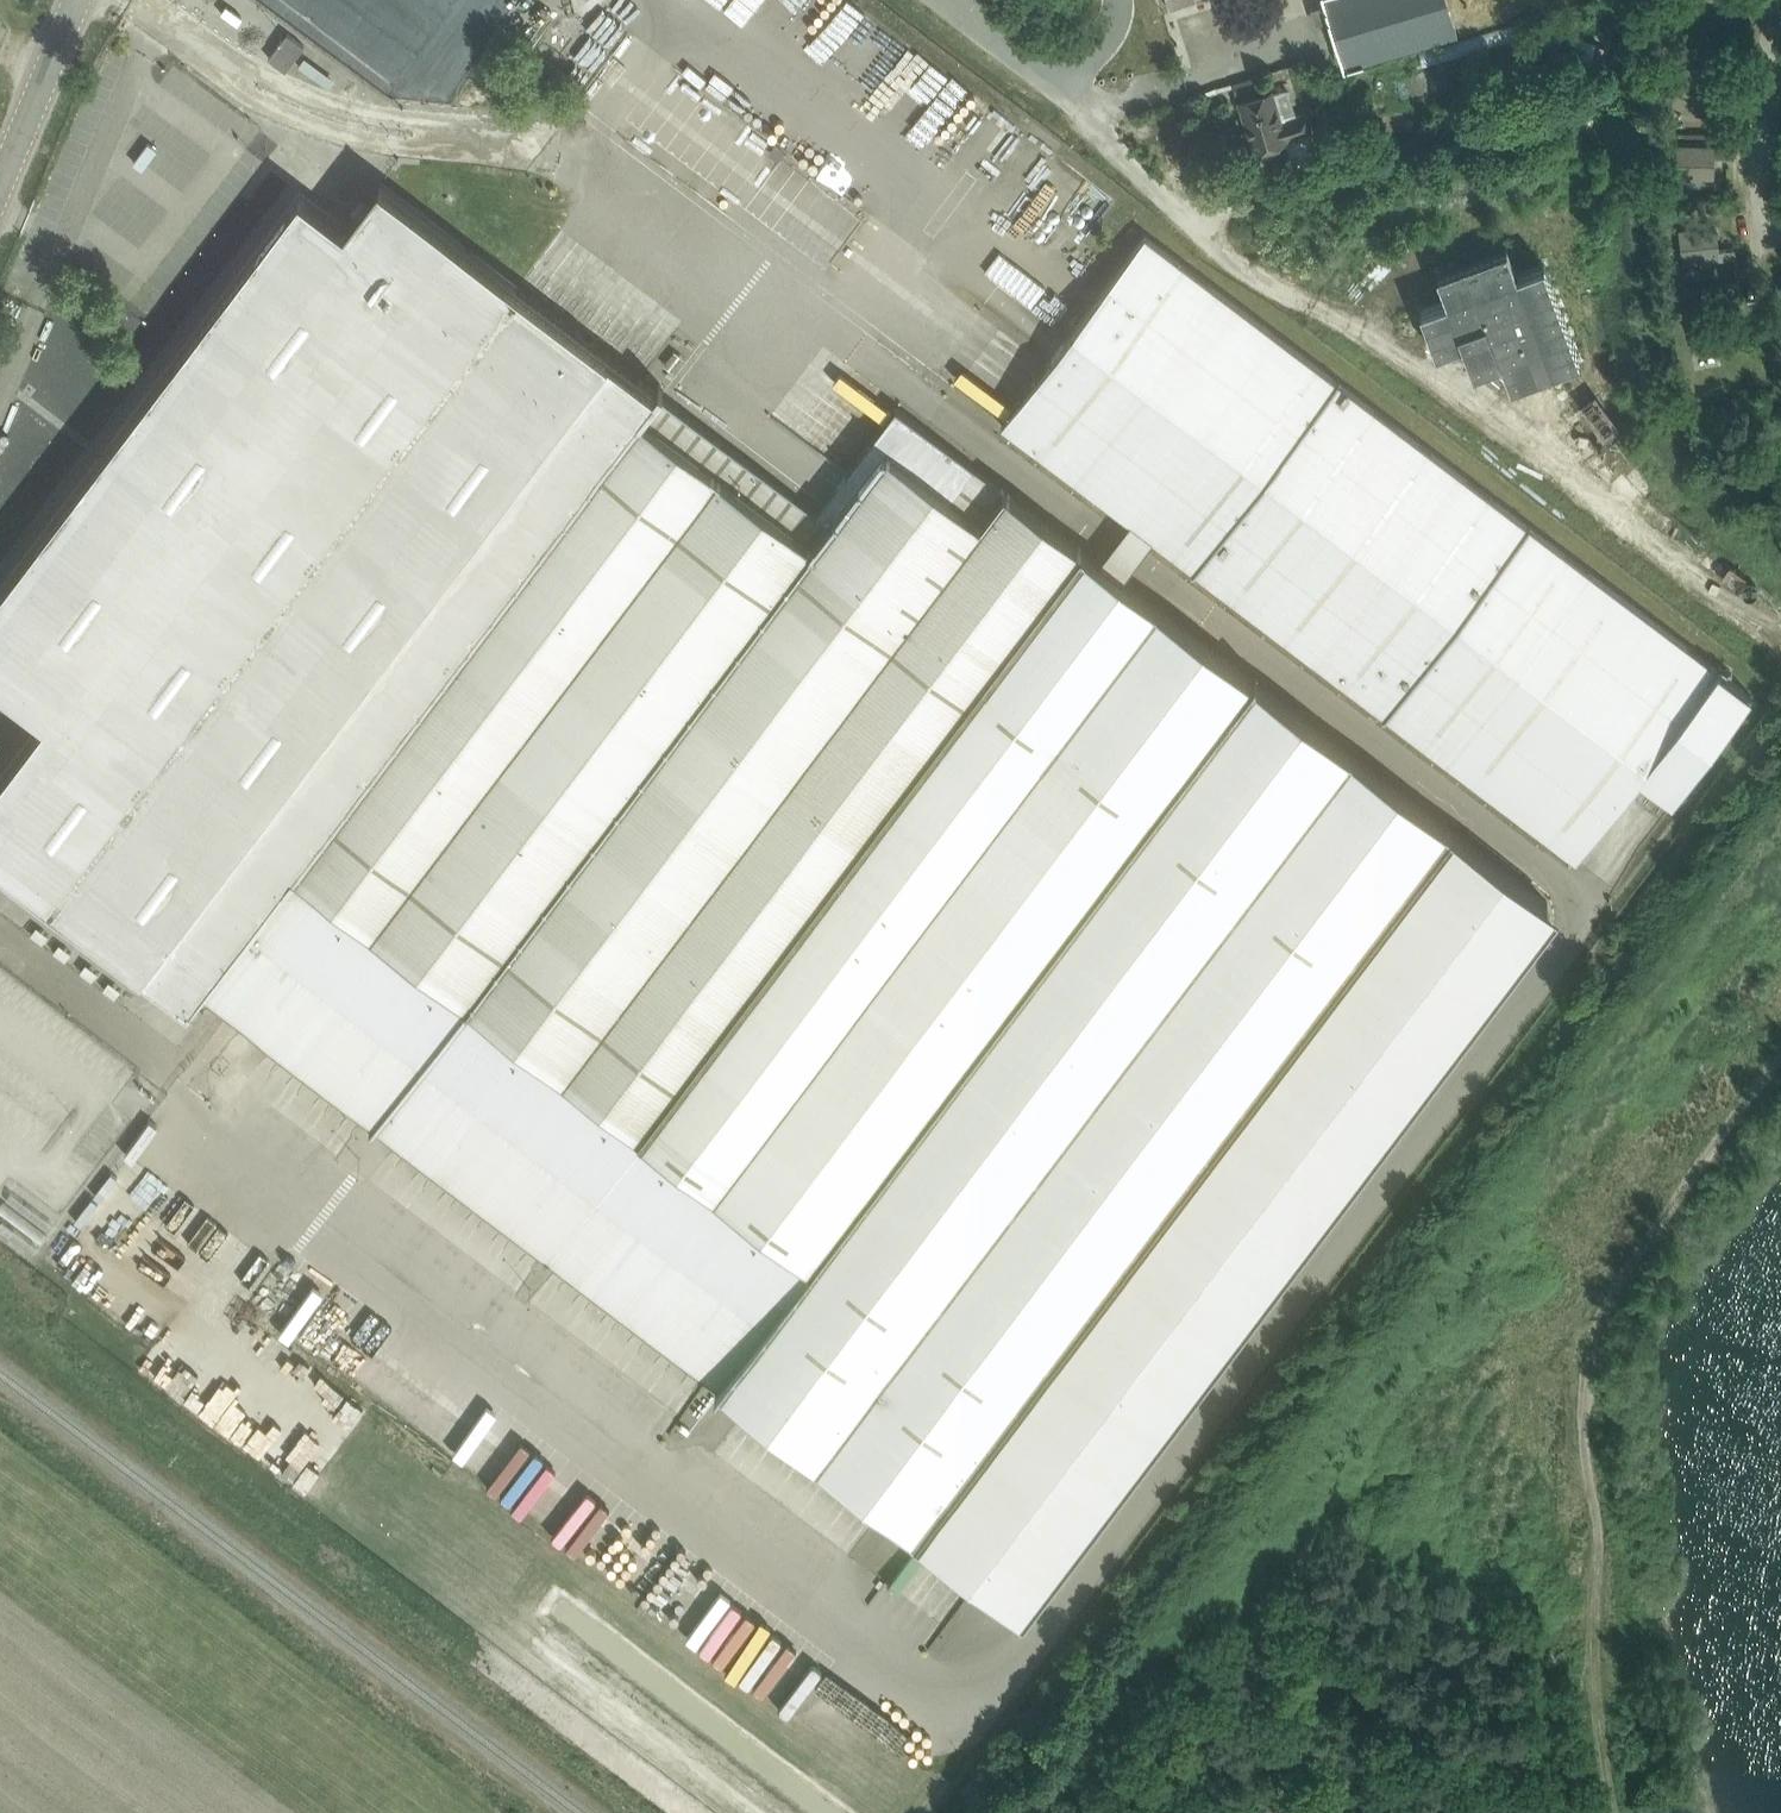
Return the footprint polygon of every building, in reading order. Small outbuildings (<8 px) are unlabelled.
[(1345,68),(1459,33),(1449,0),(1324,0),(1345,68)] [(305,45),(288,32),(270,56),(287,69),(305,45)] [(1720,67),(1684,64),(1681,64),(1680,83),(1679,98),(1734,102),(1735,91),(1719,90),(1720,67)] [(1244,98),(1264,92),(1259,74),(1239,80),(1244,98)] [(1240,99),(1255,148),(1278,142),(1290,138),(1289,136),(1308,131),(1303,114),(1282,120),(1280,112),(1273,90),(1264,92),(1244,98),(1240,99)] [(1315,132),(1287,140),(1295,167),(1323,159),(1315,132)] [(1345,152),(1360,148),(1357,135),(1342,138),(1345,152)] [(1731,145),(1676,146),(1677,181),(1716,180),(1715,156),(1731,156),(1731,145)] [(187,1001),(196,987),(546,1251),(561,1263),(708,1374),(723,1385),(750,1406),(913,1529),(1024,1614),(1559,909),(1454,830),(1256,679),(1010,493),(973,465),(949,498),(889,452),(834,525),(660,393),(665,386),(664,385),(677,368),(666,360),(648,384),(379,181),(344,226),(299,192),(0,586),(0,684),(44,717),(0,776),(0,862),(187,1001)] [(1718,206),(1679,206),(1680,241),(1735,240),(1735,229),(1719,229),(1718,206)] [(1003,422),(1575,860),(1641,774),(1675,800),(1753,698),(1235,302),(1146,234),(1003,422)] [(1438,271),(1448,298),(1421,308),(1437,349),(1464,339),(1470,354),(1475,367),(1502,356),(1504,361),(1512,384),(1581,358),(1545,262),(1519,272),(1508,245),(1438,271)] [(205,1010),(197,1003),(188,1014),(196,1021),(205,1010)]
